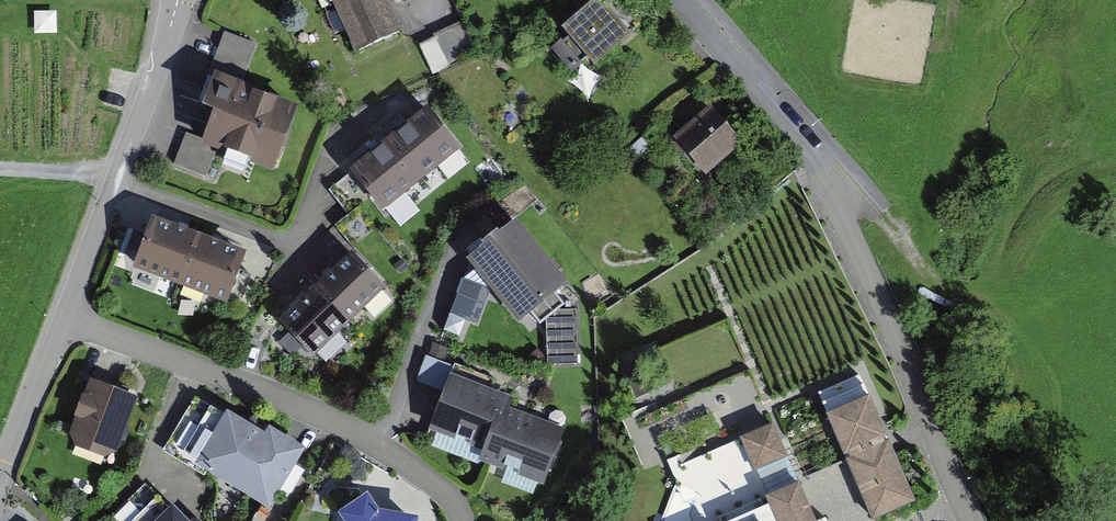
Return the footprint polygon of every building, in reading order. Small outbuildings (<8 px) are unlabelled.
[(349,61),(405,31),(394,10),(413,0),(316,0),(349,61)] [(577,0),(575,0),(544,34),(579,67),(612,32),(577,0)] [(261,44),(222,30),(206,74),(219,78),(197,142),(185,138),(174,170),(224,188),(234,160),(281,176),(305,106),(246,85),(261,44)] [(457,144),(420,100),(375,137),(413,182),(457,144)] [(733,143),(697,109),(663,145),(699,179),(733,143)] [(413,182),(375,137),(339,168),(388,226),(408,209),(397,195),(413,182)] [(170,294),(194,236),(145,216),(122,275),(170,294)] [(570,280),(518,217),(460,264),(512,326),(532,309),(550,321),(551,364),(582,363),(581,314),(560,289),(570,280)] [(218,315),(243,255),(194,236),(170,294),(218,315)] [(343,253),(305,288),(339,325),(359,306),(371,319),(389,302),(343,253)] [(339,325),(305,288),(273,319),(307,355),(339,325)] [(494,388),(437,369),(418,427),(476,446),(490,398),(494,388)] [(634,425),(656,470),(669,463),(681,488),(697,520),(799,520),(753,425),(772,416),(750,370),(634,425)] [(129,400),(82,382),(60,438),(107,456),(129,400)] [(859,389),(804,414),(852,520),(872,520),(911,504),(859,389)] [(541,412),(490,398),(474,454),(524,469),(541,412)] [(295,457),(198,404),(168,458),(265,511),(295,457)] [(119,520),(199,520),(153,482),(119,520)] [(326,513),(329,520),(412,520),(413,520),(361,514),(349,495),(326,513)]
